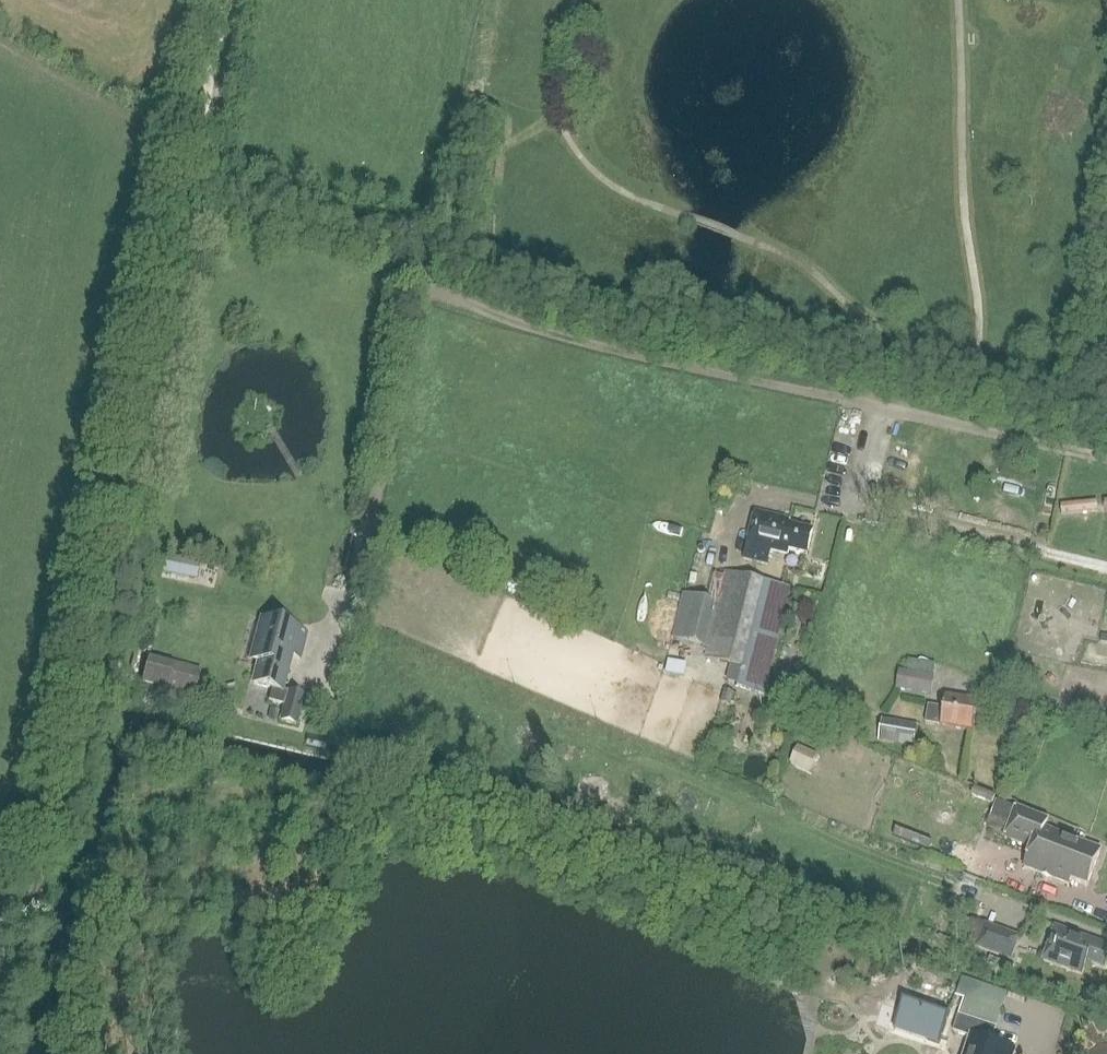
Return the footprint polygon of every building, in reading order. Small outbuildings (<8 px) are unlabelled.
[(788,553),(789,548),(807,553),(813,529),(789,523),(790,518),(755,509),(743,557),(766,563),(770,549),(788,553)] [(199,563),(182,559),(179,576),(196,579),(199,563)] [(792,588),(727,571),(705,657),(730,663),(726,681),(737,684),(737,686),(765,695),(792,588)] [(715,602),(683,593),(672,638),(704,646),(715,602)] [(268,623),(253,681),(271,686),(268,698),(284,703),(280,719),(294,723),(302,693),(288,689),(288,690),(280,688),(290,651),(299,654),(305,628),(293,625),(292,630),(268,623)] [(1106,658),(1106,643),(1083,641),(1082,657),(1106,658)] [(145,666),(140,687),(192,701),(198,680),(145,666)] [(934,675),(900,670),(897,687),(931,693),(934,675)] [(943,708),(929,706),(926,723),(972,731),(978,701),(946,695),(943,708)] [(917,725),(882,719),(878,741),(913,748),(917,725)] [(790,763),(811,772),(818,755),(797,745),(790,763)] [(1071,879),(1088,885),(1101,849),(1046,827),(1049,819),(1017,807),(1007,831),(1033,842),(1024,866),(1069,884),(1071,879)] [(977,947),(1011,959),(1019,937),(985,924),(977,947)] [(1087,962),(1105,968),(1106,964),(1106,950),(1103,948),(1105,945),(1054,927),(1043,959),(1083,973),(1087,962)] [(1006,992),(961,978),(955,996),(963,999),(958,1014),(953,1031),(974,1037),(969,1053),(1012,1053),(1013,1050),(991,1042),(996,1027),(1006,992)] [(903,1001),(894,1029),(938,1043),(947,1016),(903,1001)]
